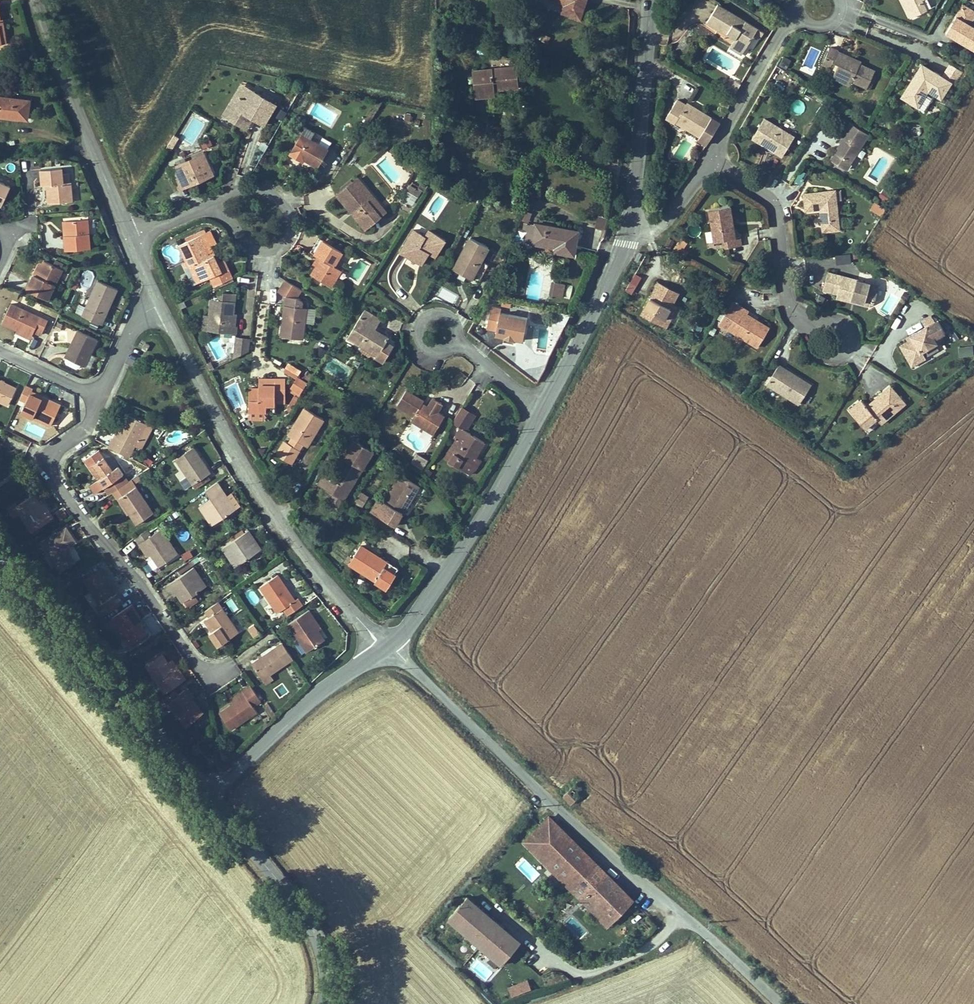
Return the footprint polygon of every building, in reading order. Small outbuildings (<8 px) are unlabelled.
[(538,1),(561,9),(558,17),(576,23),(583,1),(584,0),(538,0),(538,1)] [(904,18),(920,11),(916,0),(896,0),(904,18)] [(968,51),(973,43),(973,32),(964,26),(970,15),(958,7),(941,33),(968,51)] [(712,21),(707,29),(726,41),(728,39),(736,44),(735,46),(746,53),(758,35),(718,11),(712,21)] [(743,59),(746,53),(735,46),(731,52),(743,59)] [(861,91),(869,75),(855,67),(856,64),(833,53),(834,52),(826,47),(817,65),(825,69),(827,64),(834,67),(829,78),(845,86),(846,84),(861,91)] [(778,65),(786,69),(791,59),(783,55),(778,65)] [(941,82),(921,69),(898,102),(915,113),(927,96),(938,103),(948,88),(952,90),(961,78),(949,70),(941,82)] [(509,74),(466,77),(468,105),(487,104),(486,96),(510,94),(509,74)] [(843,88),(845,86),(829,78),(828,80),(843,88)] [(235,96),(229,93),(211,124),(217,128),(235,96)] [(265,113),(235,96),(217,128),(234,137),(241,126),(253,133),(265,113)] [(724,110),(730,100),(724,96),(718,107),(724,110)] [(661,120),(694,140),(693,142),(703,148),(715,127),(683,106),(681,109),(672,103),(666,113),(661,120)] [(6,105),(0,127),(0,134),(20,139),(28,111),(6,105)] [(752,124),(740,141),(763,157),(771,163),(784,146),(752,124)] [(834,145),(824,163),(841,173),(862,137),(841,126),(832,143),(834,145)] [(307,141),(297,136),(293,142),(304,148),(307,141)] [(304,148),(293,142),(282,164),(288,168),(295,171),(296,168),(311,177),(322,158),(304,148)] [(192,163),(157,181),(161,187),(177,178),(175,176),(194,166),(192,163)] [(177,178),(161,187),(169,204),(191,193),(204,186),(194,166),(175,176),(177,178)] [(36,191),(40,191),(46,191),(47,206),(56,206),(56,210),(68,209),(67,192),(60,192),(59,175),(34,177),(36,191)] [(399,195),(413,203),(422,187),(408,179),(399,195)] [(347,184),(331,199),(347,216),(343,220),(358,236),(373,221),(359,207),(364,202),(347,184)] [(46,191),(40,191),(41,211),(56,210),(56,206),(47,206),(46,191)] [(829,193),(796,196),(797,208),(797,214),(815,213),(817,234),(833,233),(829,193)] [(331,199),(327,203),(334,211),(343,220),(347,216),(331,199)] [(874,201),(870,209),(882,216),(886,207),(874,201)] [(378,216),(364,202),(359,207),(373,221),(378,216)] [(726,207),(706,210),(711,244),(722,243),(723,250),(736,248),(735,238),(731,239),(727,216),(726,207)] [(84,228),(62,229),(63,244),(59,244),(60,249),(61,261),(87,259),(84,228)] [(394,256),(412,267),(419,254),(424,257),(431,260),(440,245),(423,235),(410,228),(407,233),(394,256)] [(522,251),(524,231),(516,231),(514,250),(522,251)] [(567,236),(524,231),(522,251),(543,253),(543,259),(564,261),(565,248),(567,236)] [(672,251),(682,257),(690,243),(680,237),(672,251)] [(317,246),(311,242),(305,251),(302,257),(308,261),(317,246)] [(336,258),(317,246),(308,261),(313,264),(303,280),(325,294),(335,276),(327,271),(336,258)] [(205,256),(200,247),(170,263),(181,285),(178,286),(186,303),(206,292),(210,301),(226,292),(222,283),(214,287),(210,279),(206,272),(200,274),(195,265),(207,259),(205,256)] [(478,255),(464,247),(447,276),(456,281),(461,284),(478,255)] [(837,263),(852,261),(850,252),(835,254),(837,263)] [(424,257),(419,254),(412,267),(417,269),(424,257)] [(44,271),(40,269),(33,285),(37,286),(44,271)] [(37,286),(33,285),(31,284),(28,290),(24,298),(48,308),(61,278),(44,271),(37,286)] [(217,275),(210,279),(214,287),(222,283),(217,275)] [(873,289),(823,275),(818,292),(834,296),(833,300),(863,308),(870,302),(873,289)] [(629,282),(626,291),(633,293),(636,283),(629,282)] [(688,297),(667,284),(663,290),(649,311),(644,318),(658,327),(663,321),(669,325),(680,308),(688,297)] [(116,295),(94,285),(80,321),(101,330),(108,314),(116,295)] [(295,307),(299,299),(281,289),(278,294),(275,301),(283,306),(278,349),(302,351),(305,319),(300,318),(300,310),(295,307)] [(559,306),(560,291),(551,290),(550,305),(559,306)] [(889,315),(896,300),(889,296),(882,311),(889,315)] [(80,300),(75,311),(81,314),(86,303),(80,300)] [(736,308),(728,302),(721,312),(729,318),(736,308)] [(229,309),(216,307),(211,312),(211,316),(205,316),(202,347),(231,350),(233,342),(230,342),(231,331),(227,331),(229,309)] [(685,311),(680,308),(669,325),(663,321),(658,327),(668,335),(685,311)] [(729,318),(721,312),(712,325),(751,352),(764,332),(742,318),(745,314),(736,308),(729,318)] [(8,311),(5,318),(0,328),(0,332),(29,345),(32,342),(38,345),(46,328),(8,311)] [(515,344),(516,321),(489,319),(489,315),(478,315),(477,337),(487,338),(487,342),(495,342),(506,343),(515,344)] [(343,349),(363,361),(366,355),(376,361),(373,367),(372,368),(381,374),(391,356),(382,350),(384,346),(372,339),(377,331),(358,320),(343,349)] [(912,326),(916,332),(917,332),(925,327),(920,320),(912,326)] [(927,347),(925,344),(936,336),(928,325),(925,327),(917,332),(916,332),(900,343),(903,347),(892,354),(904,372),(916,364),(912,356),(927,347)] [(95,345),(75,336),(63,363),(83,372),(89,360),(95,345)] [(973,345),(959,346),(960,356),(973,355),(973,345)] [(233,352),(232,373),(246,364),(247,354),(233,352)] [(376,361),(366,355),(363,361),(373,367),(376,361)] [(793,381),(774,369),(760,391),(791,411),(805,389),(793,381)] [(289,391),(299,396),(307,380),(296,375),(289,391)] [(0,393),(0,416),(5,418),(14,400),(4,395),(0,393)] [(882,408),(891,400),(884,393),(876,400),(882,408)] [(24,395),(18,408),(24,410),(19,421),(49,435),(58,414),(30,401),(31,397),(24,395)] [(410,402),(404,399),(395,414),(412,424),(407,432),(433,446),(445,425),(435,420),(439,412),(430,407),(423,419),(417,416),(422,409),(410,402)] [(262,400),(254,400),(254,407),(245,408),(246,428),(264,427),(264,420),(272,420),(271,400),(262,400)] [(873,428),(897,408),(891,400),(882,408),(876,400),(859,414),(854,407),(845,415),(859,432),(869,424),(873,428)] [(462,417),(452,433),(459,437),(453,448),(457,451),(462,454),(461,458),(451,474),(463,481),(471,486),(479,481),(484,473),(477,470),(487,453),(465,441),(473,424),(462,417)] [(285,449),(289,452),(286,459),(281,456),(274,469),(283,474),(289,478),(296,465),(300,458),(304,461),(320,432),(301,421),(285,449)] [(111,444),(105,454),(127,466),(131,457),(138,460),(145,446),(139,442),(144,431),(126,422),(113,445),(111,444)] [(462,454),(457,451),(445,471),(451,474),(461,458),(462,454)] [(411,463),(424,468),(428,458),(415,453),(411,463)] [(174,467),(185,483),(190,490),(208,478),(203,470),(191,454),(174,467)] [(328,490),(320,502),(339,513),(363,473),(349,464),(344,473),(342,472),(330,491),(328,490)] [(109,477),(100,465),(88,473),(97,486),(85,494),(91,502),(120,482),(114,474),(109,477)] [(185,483),(182,485),(187,493),(190,490),(185,483)] [(328,490),(322,486),(315,498),(320,502),(328,490)] [(420,499),(401,486),(384,514),(377,509),(371,519),(397,536),(408,517),(420,499)] [(216,487),(204,495),(210,504),(198,512),(210,531),(235,514),(228,505),(216,487)] [(354,501),(363,506),(370,496),(361,490),(354,501)] [(132,495),(116,506),(126,520),(134,532),(150,521),(132,495)] [(18,516),(16,517),(13,513),(3,520),(10,530),(17,525),(31,544),(53,528),(42,514),(40,516),(32,506),(18,516)] [(116,506),(112,509),(122,523),(126,520),(116,506)] [(251,544),(255,541),(250,534),(223,554),(238,573),(260,555),(251,544)] [(147,537),(135,546),(149,565),(153,562),(161,573),(179,560),(161,536),(152,543),(147,537)] [(71,545),(66,538),(43,555),(62,582),(76,572),(66,558),(75,551),(71,545)] [(255,541),(251,544),(260,555),(264,552),(255,541)] [(381,569),(358,553),(347,569),(388,597),(394,589),(401,579),(383,566),(381,569)] [(154,565),(145,567),(151,582),(159,579),(154,565)] [(196,574),(172,591),(177,598),(180,596),(187,606),(188,605),(192,612),(203,604),(198,598),(208,591),(196,574)] [(83,590),(108,624),(122,614),(117,608),(121,605),(115,595),(102,577),(83,590)] [(286,610),(292,619),(306,607),(301,599),(296,602),(288,592),(279,579),(263,591),(279,614),(286,610)] [(212,624),(210,626),(217,636),(213,639),(210,640),(219,653),(242,637),(221,608),(208,618),(212,624)] [(318,621),(312,612),(292,627),(310,654),(327,642),(314,623),(318,621)] [(141,626),(134,615),(113,629),(131,656),(148,644),(138,629),(141,626)] [(253,637),(261,633),(255,623),(247,628),(253,637)] [(210,626),(205,629),(213,639),(217,636),(210,626)] [(255,669),(267,685),(275,679),(298,662),(287,646),(261,666),(255,669)] [(173,676),(163,662),(145,674),(160,695),(166,704),(184,692),(177,682),(173,676)] [(275,679),(267,685),(270,689),(278,683),(275,679)] [(254,694),(246,699),(250,705),(236,715),(225,724),(236,738),(261,721),(257,715),(265,710),(254,694)] [(179,696),(167,707),(171,712),(184,702),(179,696)] [(196,710),(186,699),(184,702),(171,712),(170,713),(190,736),(206,723),(196,710)] [(242,702),(232,709),(236,715),(250,705),(246,699),(242,702)] [(226,760),(232,752),(225,747),(220,755),(226,760)] [(564,801),(573,808),(580,799),(578,797),(584,790),(577,784),(564,801)] [(562,833),(552,823),(529,849),(539,858),(562,833)] [(562,833),(539,858),(613,927),(637,902),(634,900),(562,833)] [(452,924),(463,935),(483,915),(471,903),(452,924)] [(517,949),(483,915),(463,935),(497,969),(517,949)] [(508,986),(512,995),(531,989),(528,979),(508,986)]
